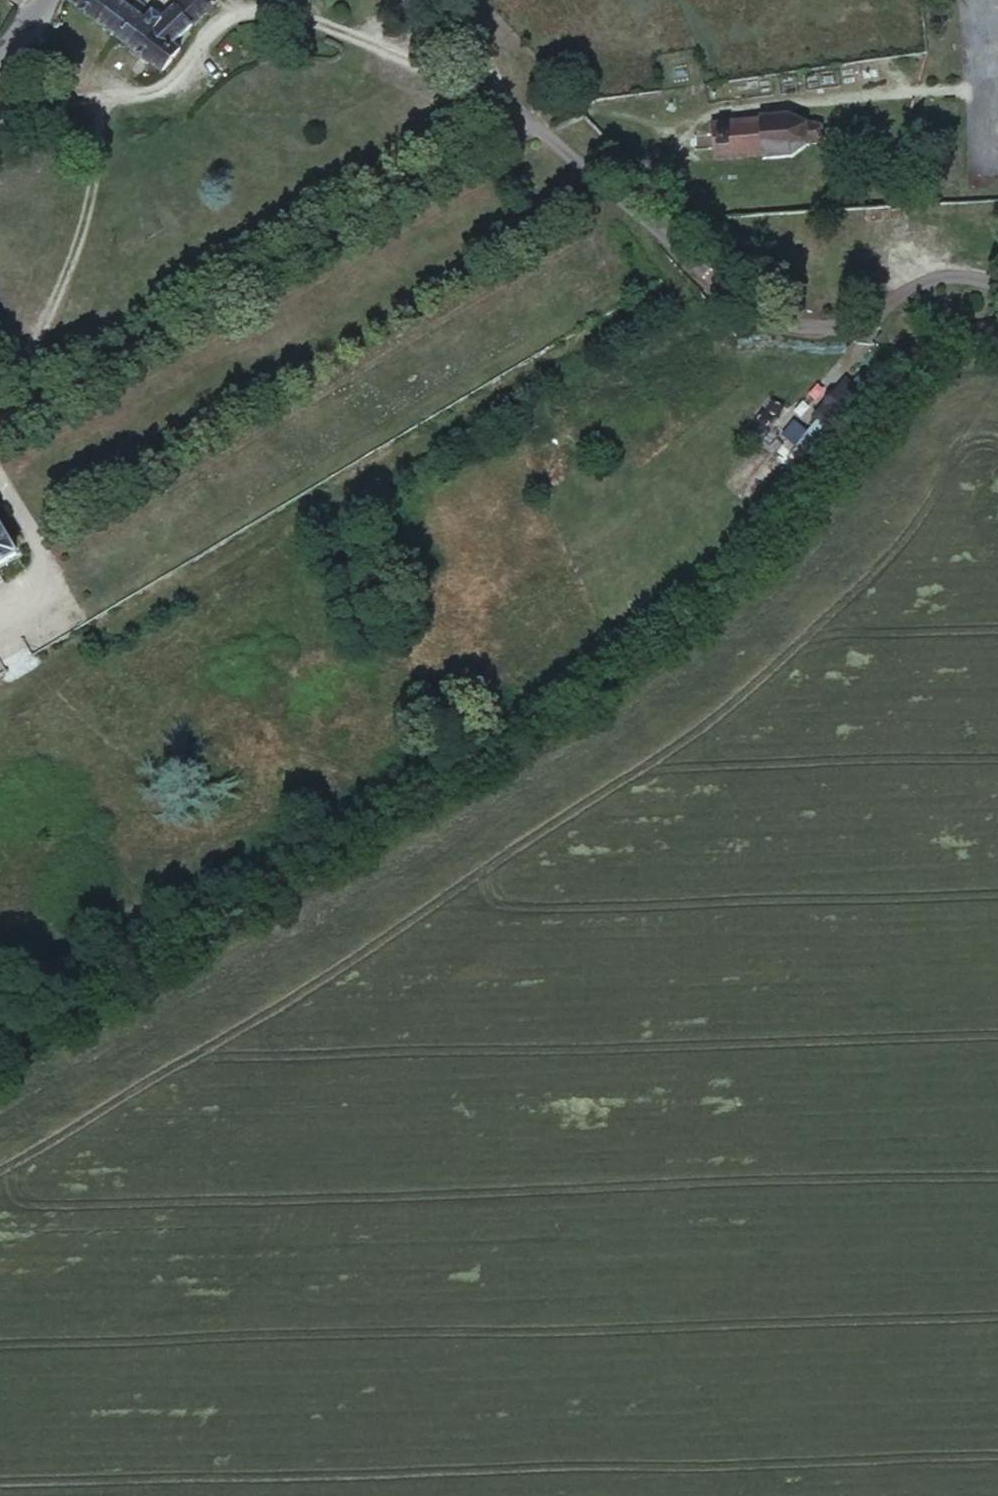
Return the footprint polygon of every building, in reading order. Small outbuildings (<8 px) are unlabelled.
[(116,0),(61,0),(95,26),(116,0)] [(120,0),(116,0),(95,26),(159,73),(180,48),(170,38),(191,19),(178,4),(165,16),(157,9),(145,22),(120,0)] [(178,4),(191,19),(213,0),(182,0),(178,4)] [(754,124),(705,127),(707,160),(757,156),(758,164),(789,161),(825,140),(823,128),(785,115),(754,118),(754,124)] [(827,431),(859,397),(845,384),(812,417),(827,431)] [(766,433),(725,483),(747,501),(788,451),(766,433)] [(16,554),(0,531),(0,565),(16,554)]
